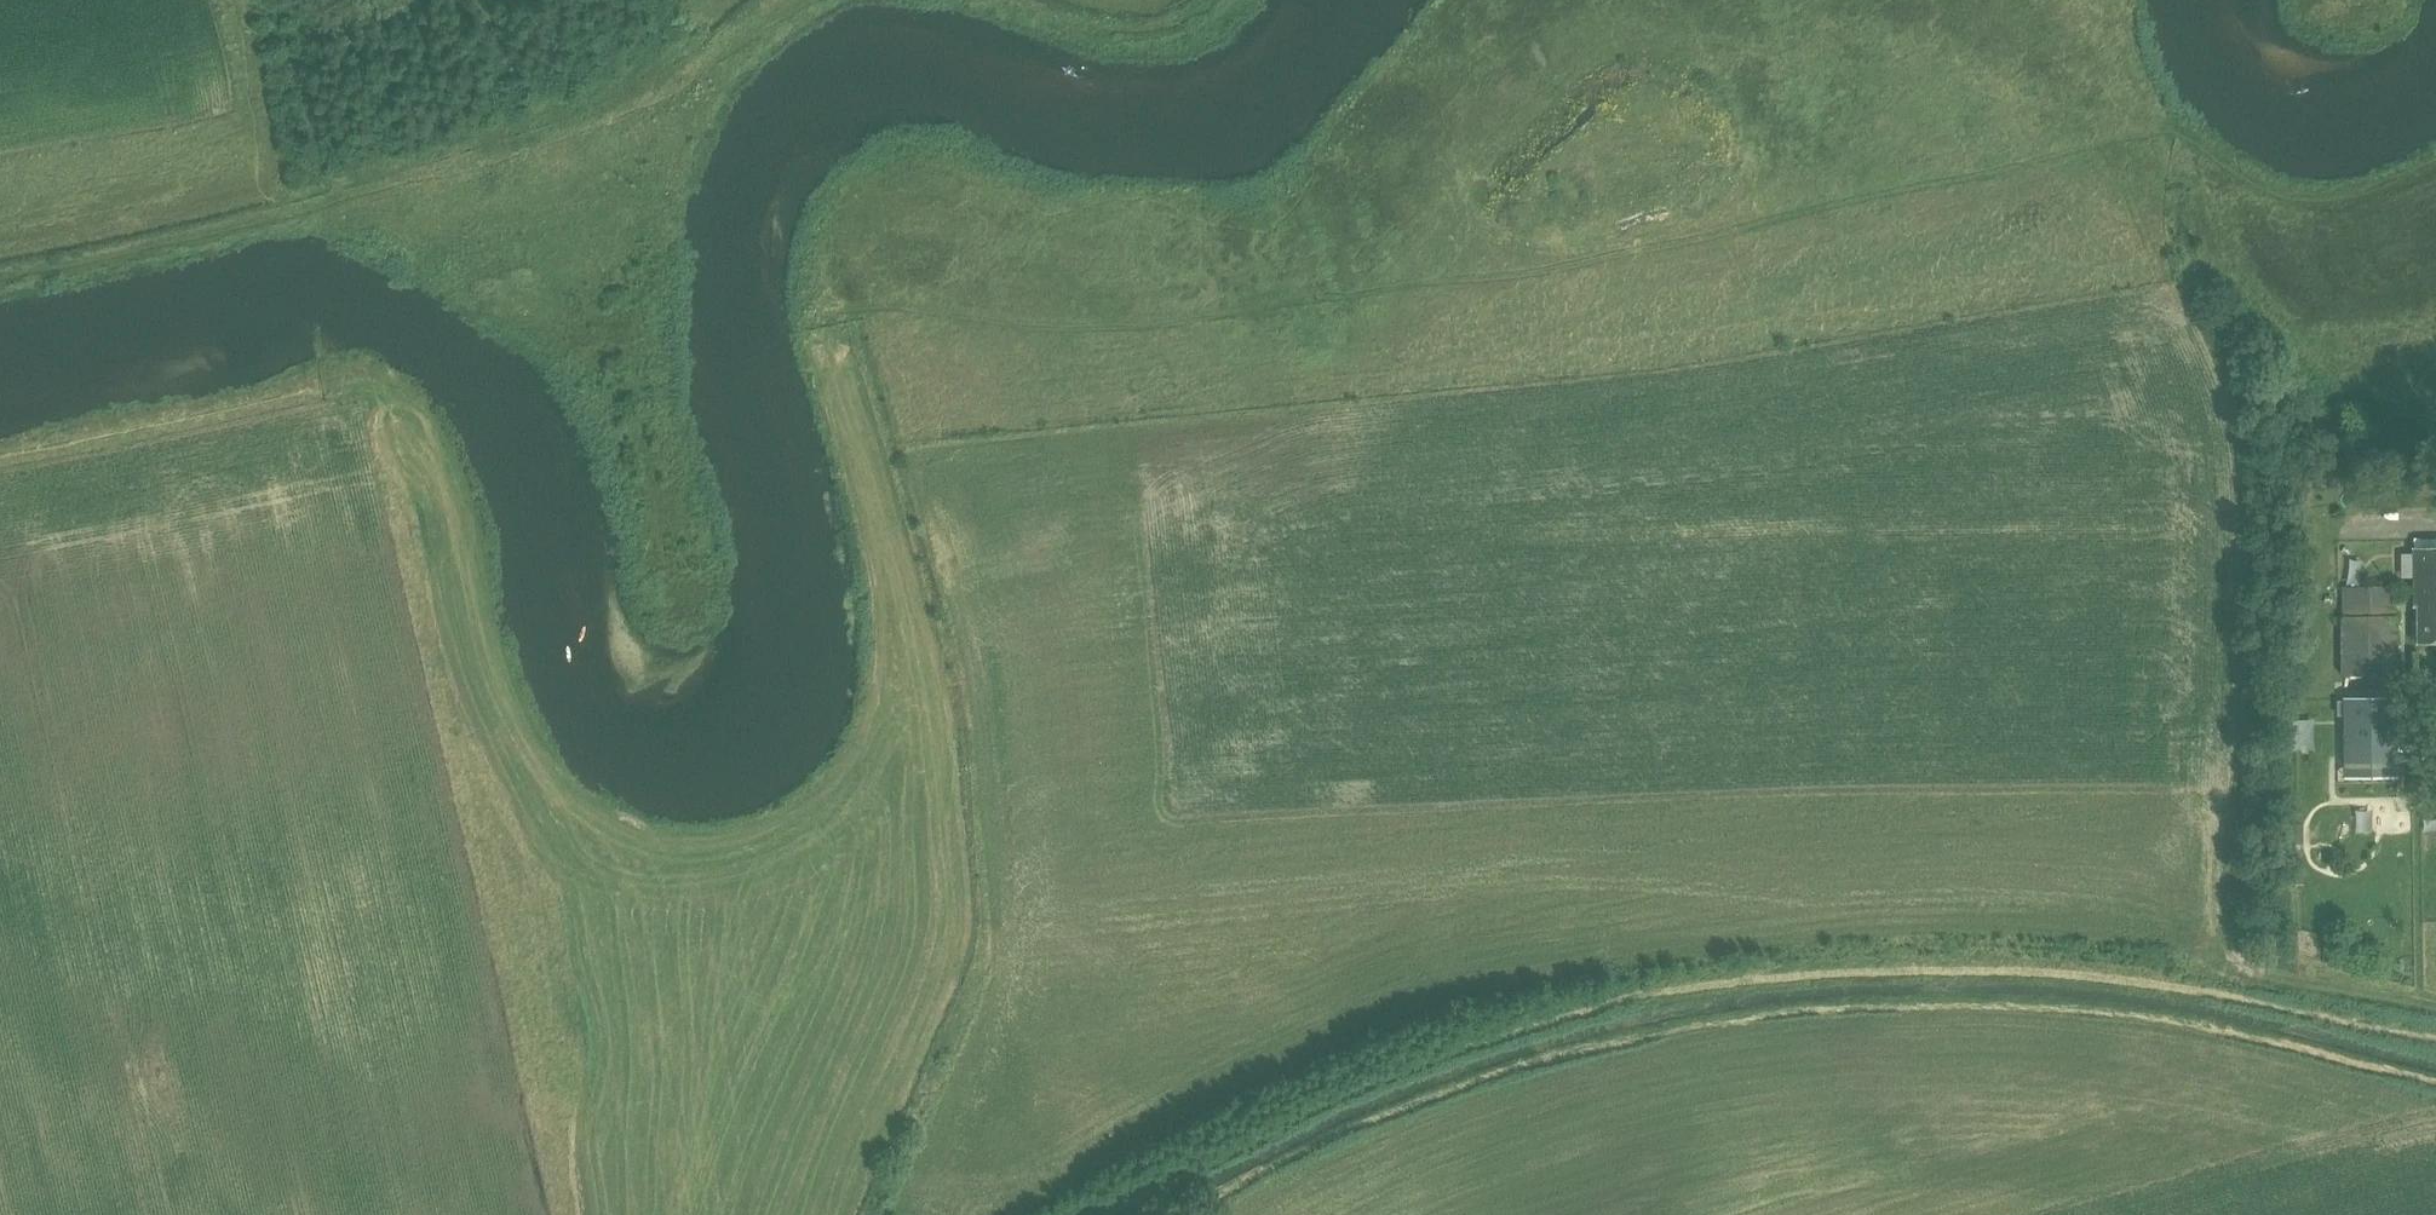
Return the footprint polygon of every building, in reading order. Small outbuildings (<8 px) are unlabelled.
[(2413,548),(2414,598),(2414,604),(2417,604),(2418,641),(2435,641),(2435,548),(2413,548)] [(2303,676),(2303,662),(2282,662),(2282,676),(2303,676)] [(2343,698),(2344,778),(2398,777),(2397,697),(2397,689),(2349,690),(2349,698),(2343,698)] [(2302,824),(2291,824),(2291,844),(2302,844),(2302,824)]
